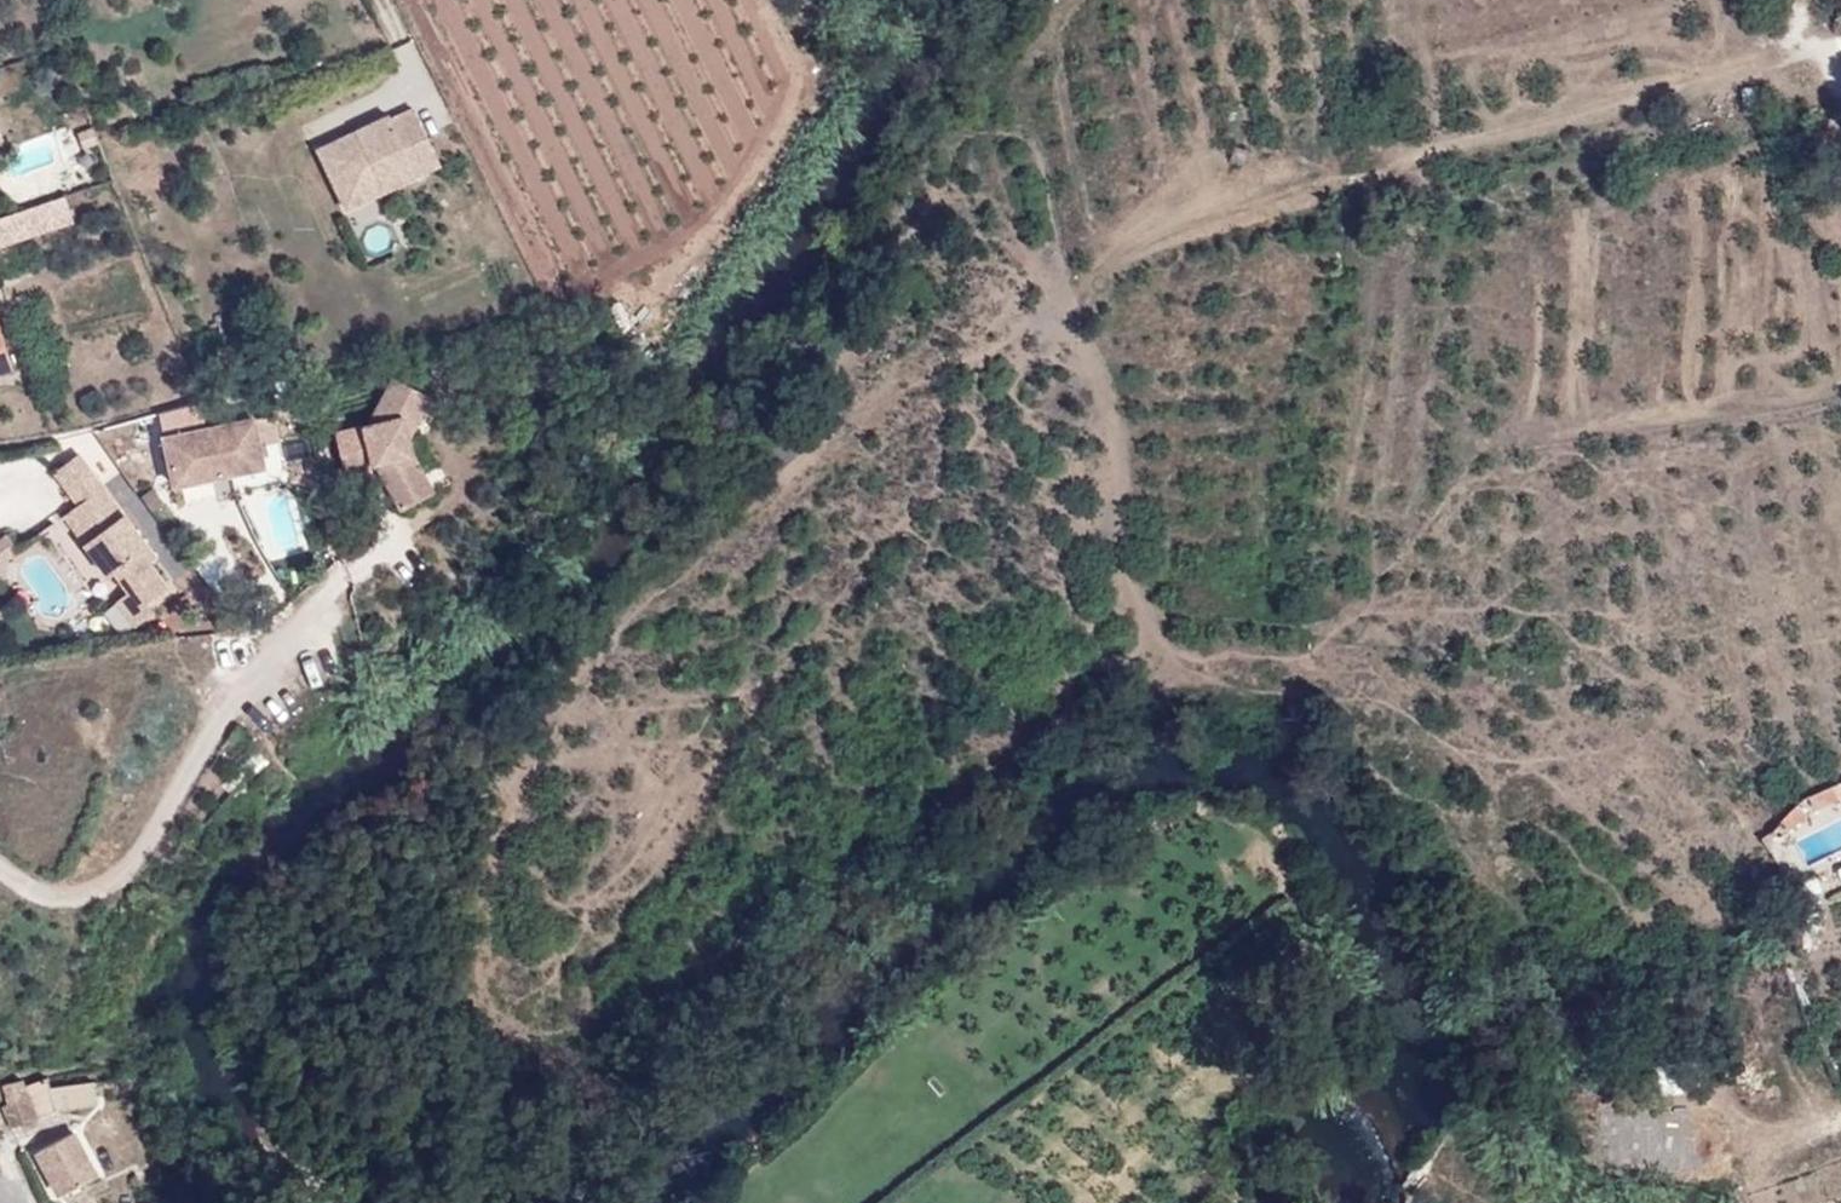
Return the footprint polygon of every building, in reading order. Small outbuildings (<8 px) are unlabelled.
[(390,113),(318,149),(347,209),(442,162),(414,106),(392,117),(390,113)] [(73,219),(64,195),(39,204),(47,228),(73,219)] [(8,226),(14,242),(27,236),(21,220),(8,226)] [(14,242),(8,226),(0,229),(0,247),(14,242)] [(12,369),(0,334),(0,373),(12,369)] [(402,506),(433,489),(415,456),(411,435),(431,397),(394,377),(369,424),(337,431),(346,473),(379,465),(402,506)] [(254,416),(164,435),(174,483),(264,464),(254,416)] [(160,556),(79,452),(53,472),(78,504),(63,515),(109,575),(112,572),(126,591),(135,584),(148,601),(169,586),(152,563),(160,556)] [(20,550),(8,533),(0,539),(0,578),(6,579),(8,558),(20,550)] [(135,584),(126,591),(114,600),(135,627),(156,611),(148,601),(135,584)] [(1796,803),(1775,824),(1785,834),(1799,820),(1801,822),(1808,816),(1796,803)] [(25,1089),(22,1083),(4,1086),(8,1107),(3,1109),(12,1130),(60,1111),(99,1106),(96,1084),(55,1090),(50,1081),(25,1089)] [(97,1178),(73,1132),(37,1152),(62,1197),(97,1178)]
